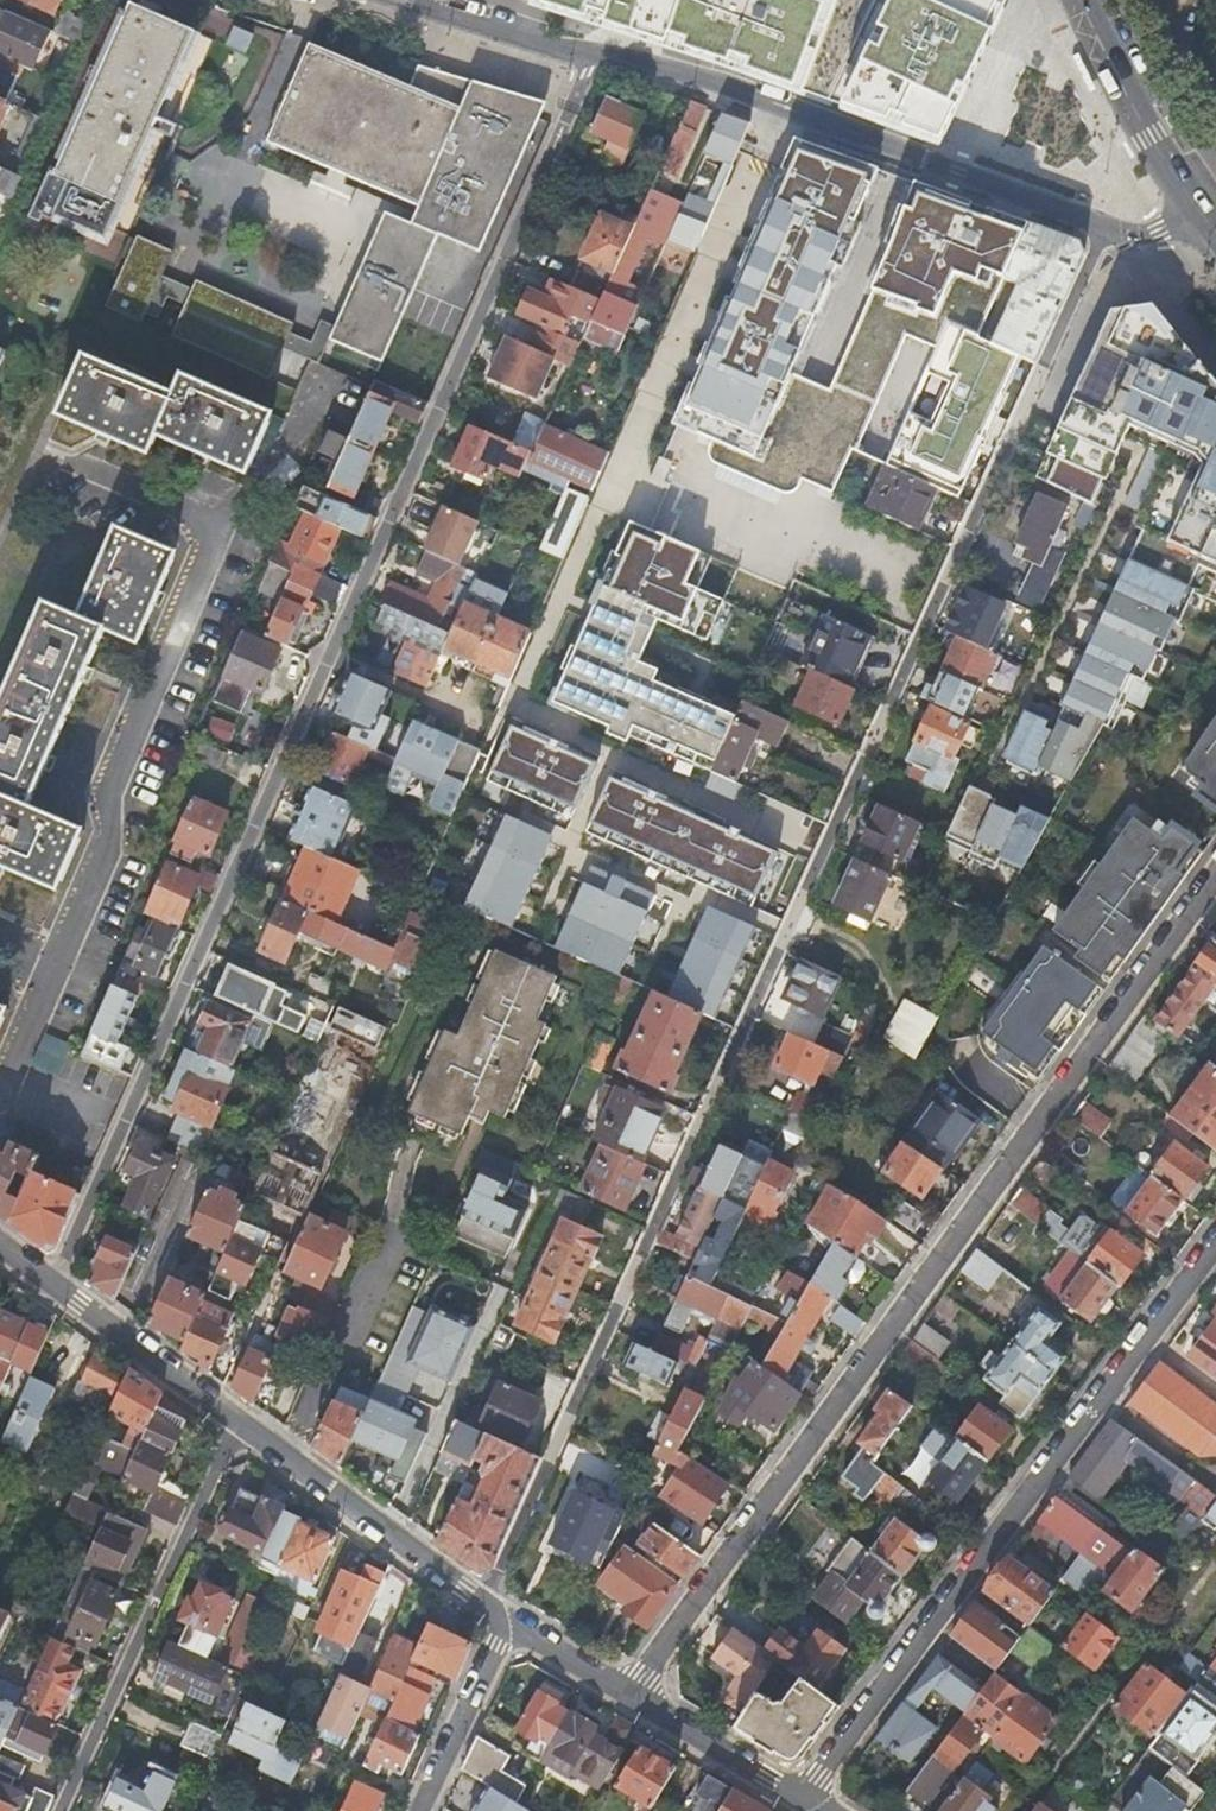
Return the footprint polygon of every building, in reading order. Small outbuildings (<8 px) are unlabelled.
[(60,0),(22,0),(54,14),(60,0)] [(927,136),(950,88),(958,91),(984,35),(976,31),(990,0),(532,0),(927,136)] [(127,13),(131,4),(126,1),(122,10),(127,13)] [(171,123),(208,38),(131,4),(127,13),(122,10),(119,16),(124,18),(56,176),(50,174),(34,212),(45,217),(54,221),(58,213),(107,235),(110,227),(123,233),(161,147),(157,145),(162,133),(166,135),(173,138),(179,126),(171,123)] [(32,69),(49,32),(9,14),(0,34),(0,55),(32,69)] [(229,45),(251,51),(256,30),(235,25),(229,45)] [(310,46),(268,142),(417,207),(410,224),(390,215),(336,340),(383,360),(437,235),(479,253),(538,119),(496,100),(488,120),(414,88),(310,46)] [(6,100),(19,73),(0,64),(0,98),(6,100)] [(679,98),(657,91),(646,115),(643,121),(665,129),(679,98)] [(604,157),(623,166),(643,121),(646,115),(606,97),(590,132),(611,142),(604,157)] [(12,103),(6,100),(0,98),(0,129),(12,103)] [(707,108),(689,101),(632,229),(601,299),(591,321),(583,339),(601,347),(610,328),(625,335),(628,327),(637,306),(618,298),(674,176),(676,177),(707,108)] [(11,171),(22,176),(48,119),(36,114),(11,171)] [(750,124),(723,114),(705,154),(732,166),(750,124)] [(157,145),(161,147),(166,135),(162,133),(157,145)] [(804,478),(835,492),(853,449),(858,451),(910,335),(939,348),(950,323),(980,337),(1006,278),(1029,225),(915,184),(891,246),(829,390),(790,374),(878,170),(799,142),(678,421),(713,437),(710,444),(710,450),(712,456),(717,460),(784,491),(791,492),(797,490),(801,485),(804,478)] [(11,171),(0,166),(0,227),(22,176),(11,171)] [(676,241),(700,248),(713,201),(689,195),(676,241)] [(45,217),(34,212),(31,219),(42,224),(45,217)] [(601,215),(569,285),(582,291),(601,299),(632,229),(601,215)] [(1079,243),(1029,225),(1006,278),(1018,284),(1009,306),(1004,303),(1001,310),(1006,312),(993,343),(1028,359),(1035,362),(1085,253),(1079,243)] [(134,236),(103,306),(140,322),(144,312),(159,278),(170,252),(139,238),(134,236)] [(188,291),(159,278),(144,312),(154,316),(163,295),(183,303),(169,335),(267,378),(281,347),(307,358),(315,362),(331,327),(319,322),(310,344),(287,334),(292,323),(193,280),(188,291)] [(530,288),(518,315),(543,326),(563,334),(572,312),(591,321),(601,299),(582,291),(569,285),(557,280),(550,297),(530,288)] [(572,312),(563,334),(582,343),(583,339),(591,321),(572,312)] [(1073,781),(1105,725),(1112,730),(1137,678),(1143,681),(1157,650),(1161,652),(1176,621),(1180,623),(1197,589),(1191,587),(1202,567),(1215,576),(1215,396),(1156,323),(1112,312),(1037,478),(1092,504),(1105,478),(1107,479),(1126,437),(1169,457),(1138,527),(1144,529),(1134,551),(1139,553),(1130,572),(1126,570),(1105,614),(1110,616),(1101,635),(1095,632),(1061,706),(1065,708),(1054,732),(1046,729),(1048,722),(1026,712),(1013,737),(1017,739),(1007,763),(1037,776),(1041,767),(1073,781)] [(572,365),(582,343),(563,334),(543,326),(534,348),(508,337),(490,379),(538,399),(555,359),(572,366),(572,365)] [(149,454),(158,435),(248,473),(264,436),(277,442),(287,420),(183,376),(175,394),(85,357),(60,416),(149,454)] [(375,381),(372,387),(353,431),(349,440),(373,451),(380,436),(385,438),(390,426),(385,423),(390,411),(419,423),(427,404),(375,381)] [(917,397),(915,402),(887,464),(936,486),(972,503),(980,483),(947,468),(946,469),(941,467),(938,474),(931,471),(919,462),(930,437),(941,442),(948,426),(941,423),(946,410),(917,397)] [(528,417),(516,444),(532,451),(544,426),(545,424),(528,417)] [(516,444),(471,425),(454,463),(469,469),(465,476),(481,484),(491,462),(521,476),(524,470),(532,451),(516,444)] [(549,490),(564,497),(567,489),(587,498),(607,453),(544,426),(532,451),(524,470),(553,483),(549,490)] [(373,451),(349,440),(329,430),(321,449),(335,456),(323,483),(353,497),(358,485),(373,451)] [(996,448),(992,447),(957,431),(949,449),(954,452),(987,468),(996,448)] [(887,464),(868,506),(917,528),(936,486),(887,464)] [(349,505),(304,485),(295,507),(306,512),(341,528),(361,536),(370,515),(349,505)] [(358,485),(353,497),(349,505),(370,515),(377,518),(386,497),(358,485)] [(1041,493),(1018,545),(1029,550),(1026,558),(1035,563),(1019,599),(1037,608),(1061,556),(1049,550),(1069,507),(1041,493)] [(583,506),(564,497),(540,549),(561,558),(583,506)] [(435,531),(427,549),(429,550),(460,564),(480,521),(446,506),(435,531)] [(341,528),(306,512),(291,544),(280,539),(270,563),(292,573),(297,564),(320,574),(341,528)] [(660,617),(708,639),(726,599),(689,582),(704,550),(633,519),(618,553),(623,555),(617,569),(612,567),(576,650),(580,652),(573,669),(568,668),(553,702),(713,770),(737,715),(711,704),(713,700),(680,685),(678,689),(655,679),(660,668),(641,660),(660,617)] [(56,890),(82,831),(26,806),(103,630),(135,644),(175,552),(116,527),(76,618),(43,605),(0,704),(0,866),(56,890)] [(460,564),(429,550),(419,572),(439,581),(430,601),(392,583),(383,603),(384,604),(450,634),(472,585),(478,573),(460,564)] [(292,573),(270,563),(259,588),(281,599),(292,573)] [(297,564),(292,573),(281,599),(265,635),(286,645),(306,602),(310,604),(314,596),(337,607),(346,586),(320,574),(297,564)] [(451,658),(453,661),(506,686),(529,632),(497,617),(505,601),(472,585),(450,634),(441,654),(451,658)] [(967,587),(947,630),(958,635),(991,651),(993,644),(988,641),(1005,605),(967,587)] [(781,618),(816,634),(825,615),(789,599),(781,618)] [(450,634),(384,604),(374,626),(406,640),(391,671),(426,687),(441,654),(450,634)] [(816,634),(802,665),(814,670),(848,685),(870,636),(825,615),(816,634)] [(279,650),(240,633),(212,700),(240,712),(250,688),(261,692),(279,650)] [(958,635),(941,670),(980,689),(983,691),(1000,655),(991,651),(958,635)] [(1025,667),(1034,648),(1017,641),(1008,659),(1025,667)] [(838,723),(854,688),(848,685),(814,670),(798,706),(838,723)] [(980,689),(941,670),(935,684),(928,681),(921,696),(967,717),(980,689)] [(390,691),(350,672),(332,712),(372,730),(390,691)] [(737,715),(713,770),(737,781),(757,736),(778,745),(789,720),(744,700),(737,715)] [(995,731),(1004,712),(990,705),(981,724),(995,731)] [(978,730),(932,708),(907,760),(915,764),(911,775),(927,782),(926,784),(946,793),(962,758),(957,755),(964,741),(971,744),(978,730)] [(203,729),(224,737),(229,721),(208,714),(203,729)] [(1206,732),(1185,764),(1187,774),(1203,786),(1197,795),(1215,808),(1215,718),(1206,732)] [(411,721),(395,758),(391,767),(382,787),(401,796),(412,772),(436,783),(425,807),(449,817),(478,751),(411,721)] [(524,731),(512,725),(487,780),(572,818),(596,763),(579,756),(581,751),(526,726),(524,731)] [(395,758),(332,731),(309,784),(311,785),(344,800),(364,755),(391,767),(395,758)] [(190,755),(219,768),(226,753),(196,740),(190,755)] [(624,782),(612,776),(587,830),(752,907),(777,852),(749,839),(751,835),(724,823),(722,827),(679,807),(681,803),(626,777),(624,782)] [(311,785),(287,838),(306,846),(332,858),(355,805),(344,800),(311,785)] [(969,788),(945,840),(970,851),(967,857),(993,869),(996,863),(1021,875),(1052,820),(1023,807),(1019,817),(996,806),(998,801),(969,788)] [(176,839),(170,853),(188,862),(190,863),(197,848),(208,853),(226,814),(194,799),(176,839)] [(920,821),(882,804),(865,841),(904,858),(920,821)] [(505,813),(463,905),(511,926),(518,911),(513,908),(527,878),(532,880),(545,851),(540,849),(547,832),(505,813)] [(1117,957),(1124,962),(1184,878),(1178,873),(1196,847),(1171,828),(1162,840),(1133,819),(1052,931),(1079,951),(1074,959),(1102,979),(1117,957)] [(865,841),(857,858),(893,874),(896,876),(904,858),(865,841)] [(306,846),(283,898),(335,921),(344,900),(335,895),(348,865),(332,858),(306,846)] [(893,874),(857,858),(837,904),(854,912),(850,921),(867,929),(893,874)] [(188,862),(184,871),(199,878),(210,893),(219,875),(190,863),(188,862)] [(184,871),(166,863),(143,913),(175,927),(187,901),(189,902),(199,878),(184,871)] [(335,895),(344,900),(358,869),(348,865),(335,895)] [(590,865),(554,945),(618,974),(654,893),(635,885),(632,891),(623,887),(626,881),(590,865)] [(626,881),(623,887),(632,891),(635,885),(626,881)] [(335,921),(283,898),(260,949),(284,960),(296,936),(312,943),(315,937),(338,947),(347,927),(335,921)] [(673,981),(666,996),(714,1019),(756,928),(713,908),(705,925),(700,923),(687,950),(692,953),(678,983),(673,981)] [(392,946),(385,964),(413,977),(437,923),(408,910),(392,946)] [(143,932),(136,929),(126,952),(137,957),(134,965),(154,974),(173,930),(153,921),(152,924),(147,922),(143,932)] [(347,927),(338,947),(383,967),(385,964),(392,946),(347,927)] [(1215,987),(1215,939),(1215,938),(1192,969),(1215,987)] [(537,1018),(557,976),(496,949),(459,1033),(446,1027),(409,1109),(460,1132),(470,1113),(484,1119),(490,1108),(505,1114),(546,1023),(537,1018)] [(1071,1023),(1077,1027),(1086,1015),(1080,1011),(1097,986),(1092,982),(1051,953),(1033,978),(1025,972),(998,1008),(1007,1014),(989,1039),(1022,1063),(1029,1068),(1035,1073),(1053,1048),(1071,1023)] [(841,977),(803,958),(793,982),(796,983),(788,999),(823,1015),(841,977)] [(290,991),(228,964),(214,994),(216,995),(272,1019),(297,1030),(304,1013),(284,1004),(290,991)] [(1169,1030),(1179,1037),(1203,1003),(1215,1012),(1215,987),(1192,969),(1191,969),(1156,1019),(1169,1030)] [(142,985),(116,974),(91,1034),(116,1045),(142,985)] [(633,981),(622,976),(583,1062),(602,1071),(614,1046),(606,1043),(633,981)] [(674,1000),(656,991),(627,1054),(623,1052),(616,1068),(671,1093),(679,1078),(674,1075),(703,1013),(674,1000)] [(322,992),(320,998),(331,1003),(334,997),(327,994),(322,992)] [(193,1027),(184,1046),(228,1065),(239,1039),(260,1048),(272,1019),(216,995),(213,1003),(209,1002),(201,1020),(202,1020),(198,1029),(193,1027)] [(916,1059),(937,1020),(908,1001),(887,1038),(916,1059)] [(338,1003),(327,1024),(372,1046),(382,1025),(338,1003)] [(1146,1012),(1108,1066),(1130,1083),(1169,1030),(1156,1019),(1146,1012)] [(810,1040),(830,1050),(843,1057),(852,1038),(819,1021),(810,1040)] [(32,1063),(60,1076),(74,1043),(46,1031),(32,1063)] [(810,1040),(792,1032),(776,1066),(814,1084),(830,1050),(810,1040)] [(116,1045),(91,1034),(82,1055),(108,1067),(118,1046),(116,1045)] [(197,1150),(233,1068),(228,1065),(184,1046),(164,1094),(176,1101),(173,1108),(177,1110),(166,1136),(197,1150)] [(955,1072),(996,1106),(1015,1083),(974,1050),(955,1072)] [(1215,1148),(1215,1065),(1210,1061),(1171,1114),(1194,1131),(1215,1148)] [(608,1110),(594,1139),(604,1144),(637,1159),(641,1161),(665,1110),(643,1100),(633,1095),(607,1084),(597,1104),(608,1110)] [(647,1092),(637,1087),(633,1095),(643,1100),(647,1092)] [(798,1092),(790,1109),(793,1111),(814,1120),(822,1103),(798,1092)] [(941,1093),(905,1143),(931,1160),(939,1149),(951,1157),(979,1119),(941,1093)] [(1083,1101),(1072,1115),(1100,1136),(1110,1121),(1083,1101)] [(1187,1140),(1194,1131),(1171,1114),(1169,1112),(1162,1121),(1187,1140)] [(75,1139),(53,1130),(47,1143),(89,1163),(96,1149),(75,1139)] [(0,1151),(0,1212),(9,1219),(19,1197),(9,1192),(18,1171),(28,1176),(30,1172),(38,1154),(10,1142),(6,1153),(0,1151)] [(1152,1175),(1182,1199),(1207,1165),(1177,1142),(1152,1175)] [(132,1183),(124,1204),(145,1214),(171,1157),(138,1143),(122,1178),(132,1183)] [(924,1199),(944,1169),(931,1160),(905,1143),(886,1174),(924,1199)] [(597,1157),(582,1191),(618,1207),(624,1193),(630,1196),(639,1176),(631,1173),(637,1159),(604,1144),(597,1157)] [(721,1145),(701,1189),(723,1199),(747,1210),(751,1202),(759,1186),(767,1167),(743,1156),(721,1145)] [(519,1163),(483,1147),(476,1163),(512,1179),(519,1163)] [(318,1172),(272,1151),(253,1191),(300,1211),(318,1172)] [(237,1153),(232,1165),(246,1171),(256,1175),(261,1163),(237,1153)] [(767,1167),(759,1186),(751,1202),(773,1212),(792,1173),(769,1162),(767,1167)] [(241,1182),(246,1171),(232,1165),(230,1164),(225,1175),(241,1182)] [(1155,1236),(1182,1199),(1152,1175),(1137,1165),(1110,1201),(1155,1236)] [(512,1179),(484,1167),(455,1232),(498,1251),(506,1233),(515,1237),(529,1207),(504,1196),(512,1179)] [(52,1253),(52,1251),(78,1193),(30,1172),(28,1176),(19,1197),(9,1219),(8,1220),(33,1240),(48,1252),(49,1253),(51,1253),(52,1253)] [(238,1217),(244,1202),(235,1198),(237,1193),(220,1186),(218,1191),(207,1186),(186,1232),(224,1249),(238,1217)] [(860,1202),(831,1186),(809,1225),(836,1240),(835,1243),(855,1257),(869,1235),(876,1240),(888,1221),(860,1202)] [(583,1215),(590,1201),(561,1188),(554,1203),(583,1215)] [(1070,1250),(1118,1285),(1142,1252),(1137,1248),(1127,1240),(1131,1235),(1121,1227),(1116,1233),(1099,1220),(1097,1223),(1085,1214),(1084,1215),(1078,1216),(1068,1230),(1059,1223),(1062,1218),(1020,1188),(1009,1204),(1070,1250)] [(663,1230),(656,1245),(694,1261),(705,1236),(714,1217),(723,1199),(701,1189),(679,1237),(663,1230)] [(747,1210),(723,1199),(714,1217),(724,1222),(715,1241),(705,1236),(694,1261),(693,1263),(702,1267),(697,1277),(689,1274),(688,1276),(697,1280),(712,1287),(747,1210)] [(903,1200),(891,1216),(916,1233),(927,1217),(903,1200)] [(324,1221),(306,1213),(281,1271),(290,1274),(309,1283),(300,1304),(326,1315),(332,1300),(316,1293),(344,1230),(342,1229),(348,1216),(330,1208),(324,1221)] [(268,1230),(238,1217),(224,1249),(205,1291),(203,1298),(224,1308),(238,1280),(245,1283),(268,1230)] [(565,1217),(541,1271),(577,1288),(592,1255),(594,1256),(604,1234),(565,1217)] [(515,1237),(506,1233),(498,1251),(507,1255),(515,1237)] [(114,1298),(136,1248),(106,1235),(97,1254),(101,1257),(91,1280),(98,1286),(114,1298)] [(1127,1240),(1137,1248),(1141,1242),(1131,1235),(1127,1240)] [(820,1268),(811,1282),(832,1296),(837,1300),(849,1280),(852,1281),(858,1280),(866,1270),(863,1264),(864,1263),(855,1257),(835,1243),(820,1268)] [(1013,1309),(1029,1288),(977,1249),(961,1271),(1013,1309)] [(1090,1322),(1118,1285),(1070,1250),(1046,1282),(1047,1290),(1059,1299),(1090,1322)] [(577,1288),(541,1271),(516,1324),(555,1342),(565,1321),(563,1320),(577,1288)] [(811,1282),(790,1271),(778,1292),(798,1303),(811,1282)] [(167,1275),(147,1322),(168,1331),(185,1339),(203,1298),(205,1291),(182,1281),(184,1275),(177,1273),(175,1279),(167,1275)] [(678,1297),(688,1277),(680,1274),(671,1293),(678,1297)] [(678,1297),(671,1293),(650,1284),(647,1291),(674,1305),(665,1326),(680,1333),(693,1305),(719,1318),(742,1329),(749,1318),(755,1306),(750,1304),(730,1295),(712,1287),(697,1280),(688,1276),(688,1277),(678,1297)] [(798,1303),(788,1321),(781,1333),(765,1360),(762,1364),(783,1378),(832,1296),(811,1282),(798,1303)] [(944,1295),(936,1307),(951,1318),(960,1307),(944,1295)] [(185,1339),(182,1347),(181,1348),(210,1363),(233,1312),(224,1308),(203,1298),(185,1339)] [(858,1334),(867,1321),(841,1303),(837,1310),(842,1313),(837,1320),(858,1334)] [(312,1349),(326,1315),(300,1304),(298,1310),(290,1306),(278,1333),(312,1349)] [(412,1304),(378,1381),(407,1394),(419,1366),(451,1380),(476,1324),(433,1305),(430,1312),(412,1304)] [(788,1321),(755,1306),(749,1318),(781,1333),(788,1321)] [(1011,1343),(1052,1373),(1064,1357),(1055,1350),(1062,1342),(1052,1334),(1059,1325),(1037,1308),(1011,1343)] [(1,1311),(0,1315),(0,1356),(13,1361),(29,1324),(1,1311)] [(719,1318),(709,1337),(709,1339),(731,1350),(742,1329),(719,1318)] [(513,1328),(500,1322),(491,1341),(505,1348),(513,1328)] [(1191,1356),(1215,1375),(1215,1322),(1191,1356)] [(912,1339),(937,1357),(948,1343),(923,1324),(912,1339)] [(662,1332),(656,1347),(696,1365),(709,1339),(709,1337),(701,1333),(694,1347),(662,1332)] [(262,1337),(254,1333),(232,1384),(253,1400),(272,1359),(270,1358),(272,1352),(263,1347),(266,1339),(262,1337)] [(912,1339),(902,1353),(927,1371),(937,1357),(912,1339)] [(678,1362),(635,1342),(624,1365),(667,1385),(678,1362)] [(1000,1402),(1020,1417),(1052,1373),(1011,1343),(985,1378),(1006,1393),(1000,1402)] [(128,1373),(127,1373),(96,1354),(91,1366),(86,1363),(61,1418),(99,1435),(110,1412),(111,1412),(112,1409),(128,1373)] [(0,1356),(0,1391),(13,1361),(0,1356)] [(1159,1363),(1130,1402),(1202,1454),(1215,1454),(1215,1405),(1159,1363)] [(783,1378),(762,1364),(737,1399),(774,1427),(800,1391),(783,1378)] [(128,1373),(112,1409),(134,1423),(124,1446),(135,1451),(156,1404),(161,1393),(129,1368),(127,1373),(128,1373)] [(30,1376),(3,1439),(28,1450),(43,1416),(39,1414),(51,1397),(55,1388),(30,1376)] [(400,1410),(407,1394),(378,1381),(352,1439),(382,1452),(374,1468),(405,1482),(427,1432),(414,1426),(417,1418),(400,1410)] [(882,1382),(871,1397),(882,1405),(878,1409),(883,1413),(861,1441),(865,1445),(843,1475),(859,1487),(856,1493),(865,1500),(874,1488),(891,1499),(891,1498),(902,1484),(873,1461),(913,1405),(882,1382)] [(499,1383),(481,1423),(521,1442),(540,1401),(499,1383)] [(686,1387),(680,1398),(701,1408),(707,1397),(686,1387)] [(333,1399),(312,1444),(326,1453),(341,1464),(352,1439),(363,1413),(333,1399)] [(115,1495),(178,1524),(192,1493),(174,1484),(173,1485),(158,1478),(186,1419),(156,1404),(135,1451),(123,1477),(115,1495)] [(959,1439),(987,1460),(1011,1427),(981,1404),(956,1437),(959,1439)] [(673,1414),(655,1451),(673,1460),(672,1461),(681,1467),(661,1495),(700,1523),(728,1483),(678,1451),(696,1418),(676,1408),(673,1414)] [(456,1418),(434,1469),(463,1483),(465,1479),(475,1457),(487,1432),(456,1418)] [(1202,1521),(1215,1502),(1215,1494),(1114,1419),(1071,1476),(1099,1497),(1128,1458),(1190,1504),(1169,1532),(1177,1538),(1185,1544),(1189,1538),(1202,1521)] [(463,1483),(438,1537),(463,1556),(478,1566),(492,1562),(540,1457),(487,1432),(475,1457),(489,1463),(485,1471),(487,1475),(473,1506),(466,1502),(474,1484),(465,1479),(463,1483)] [(96,1570),(122,1582),(146,1528),(85,1499),(100,1467),(123,1477),(135,1451),(124,1446),(99,1435),(66,1511),(100,1527),(83,1564),(96,1570)] [(956,1501),(987,1460),(959,1439),(929,1480),(956,1501)] [(902,1484),(891,1498),(920,1520),(931,1506),(902,1484)] [(285,1510),(286,1508),(241,1488),(222,1530),(251,1544),(245,1557),(260,1564),(285,1510)] [(1103,1588),(1134,1547),(1135,1545),(1061,1490),(1039,1519),(1037,1521),(1082,1554),(1064,1577),(1063,1578),(1094,1601),(1103,1588)] [(589,1559),(601,1564),(614,1536),(625,1515),(588,1497),(563,1550),(588,1562),(589,1559)] [(1202,1521),(1215,1531),(1215,1530),(1215,1502),(1202,1521)] [(1135,1522),(1148,1532),(1157,1519),(1144,1509),(1135,1522)] [(301,1518),(285,1510),(260,1564),(259,1566),(275,1574),(279,1566),(314,1582),(315,1581),(335,1535),(300,1519),(301,1518)] [(897,1517),(872,1550),(903,1574),(924,1547),(925,1548),(927,1548),(929,1548),(931,1547),(933,1546),(934,1545),(935,1543),(936,1541),(935,1539),(935,1537),(934,1535),(932,1534),(930,1533),(928,1533),(926,1533),(925,1534),(923,1534),(922,1536),(897,1517)] [(664,1561),(684,1576),(699,1555),(656,1523),(641,1544),(659,1557),(661,1555),(666,1559),(664,1561)] [(832,1574),(814,1597),(846,1621),(863,1599),(870,1604),(869,1609),(871,1612),(874,1615),(879,1615),(882,1613),(884,1610),(885,1606),(882,1603),(903,1574),(872,1550),(852,1535),(827,1570),(832,1574)] [(1178,1554),(1185,1544),(1177,1538),(1170,1547),(1178,1554)] [(624,1611),(647,1628),(679,1583),(627,1545),(599,1585),(627,1606),(624,1611)] [(1139,1605),(1165,1570),(1134,1547),(1103,1588),(1134,1612),(1139,1605)] [(986,1590),(1030,1624),(1056,1588),(1012,1556),(986,1590)] [(91,1581),(96,1570),(83,1564),(69,1596),(80,1602),(70,1624),(59,1619),(51,1635),(72,1644),(85,1651),(90,1641),(95,1643),(117,1593),(91,1581)] [(191,1622),(181,1645),(208,1657),(227,1617),(225,1616),(234,1596),(203,1583),(195,1599),(192,1597),(182,1618),(191,1622)] [(261,1601),(247,1594),(235,1621),(250,1628),(261,1601)] [(969,1649),(997,1669),(1010,1651),(1021,1637),(976,1604),(952,1636),(969,1649)] [(1144,1614),(1139,1605),(1134,1612),(1124,1625),(1134,1633),(1143,1621),(1144,1614)] [(0,1609),(0,1640),(11,1614),(0,1609)] [(1082,1617),(1062,1644),(1096,1669),(1120,1636),(1117,1634),(1087,1610),(1082,1617)] [(250,1628),(235,1621),(216,1661),(248,1675),(258,1654),(242,1646),(250,1628)] [(428,1622),(418,1644),(386,1716),(411,1729),(432,1683),(412,1674),(418,1660),(454,1677),(457,1678),(472,1642),(465,1639),(468,1632),(452,1624),(449,1631),(428,1622)] [(981,1690),(964,1713),(985,1729),(995,1736),(1025,1695),(1029,1689),(1036,1680),(1060,1647),(1030,1625),(1021,1637),(1010,1651),(1031,1667),(1015,1686),(995,1672),(981,1690)] [(1146,1643),(1134,1633),(1124,1625),(1117,1634),(1120,1636),(1141,1650),(1146,1643)] [(778,1626),(763,1648),(780,1660),(788,1667),(805,1645),(778,1626)] [(802,1678),(817,1689),(847,1649),(819,1627),(805,1645),(788,1667),(797,1673),(802,1678)] [(763,1648),(736,1628),(716,1656),(744,1678),(726,1701),(744,1717),(760,1692),(765,1683),(780,1660),(763,1648)] [(313,1737),(343,1749),(348,1737),(363,1704),(370,1688),(358,1683),(355,1681),(362,1665),(366,1667),(378,1640),(360,1632),(319,1723),(313,1737)] [(370,1688),(363,1704),(386,1716),(418,1644),(395,1633),(370,1688)] [(1188,1655),(1192,1650),(1173,1633),(1164,1644),(1169,1647),(1163,1655),(1179,1667),(1188,1655)] [(64,1661),(72,1644),(51,1635),(19,1706),(54,1722),(59,1710),(61,1711),(80,1669),(64,1661)] [(181,1645),(171,1641),(155,1676),(211,1701),(208,1708),(230,1718),(232,1715),(238,1696),(248,1675),(216,1661),(208,1657),(181,1645)] [(1207,1670),(1188,1655),(1179,1667),(1199,1682),(1215,1696),(1215,1658),(1207,1670)] [(929,1666),(940,1675),(948,1665),(936,1657),(929,1666)] [(788,1667),(780,1660),(765,1683),(775,1690),(786,1674),(792,1679),(797,1673),(788,1667)] [(1184,1694),(1144,1663),(1112,1705),(1152,1735),(1184,1694)] [(355,1681),(358,1683),(366,1667),(362,1665),(355,1681)] [(903,1701),(875,1738),(909,1762),(914,1756),(924,1743),(937,1725),(915,1710),(930,1689),(964,1713),(981,1690),(948,1665),(940,1675),(929,1666),(907,1695),(903,1701)] [(744,1717),(736,1729),(786,1759),(803,1756),(840,1707),(817,1689),(802,1678),(785,1701),(784,1701),(783,1701),(782,1701),(781,1701),(780,1701),(779,1701),(778,1701),(777,1702),(773,1700),(775,1697),(771,1695),(769,1698),(760,1692),(744,1717)] [(1029,1689),(1039,1697),(1046,1688),(1036,1680),(1029,1689)] [(1215,1704),(1215,1696),(1199,1682),(1160,1733),(1192,1758),(1215,1727),(1215,1716),(1210,1711),(1215,1704)] [(544,1754),(551,1742),(567,1711),(558,1705),(563,1695),(544,1684),(518,1731),(533,1739),(530,1747),(544,1754)] [(1025,1695),(1035,1702),(1039,1697),(1029,1689),(1025,1695)] [(1025,1695),(995,1736),(1025,1760),(1057,1718),(1035,1702),(1025,1695)] [(264,1771),(276,1745),(286,1721),(247,1702),(248,1701),(238,1696),(232,1715),(239,1718),(228,1742),(263,1759),(260,1769),(264,1771)] [(4,1740),(19,1706),(0,1697),(0,1748),(4,1740)] [(43,1751),(56,1723),(54,1722),(19,1706),(4,1740),(34,1754),(36,1748),(43,1751)] [(578,1718),(567,1711),(551,1742),(544,1754),(542,1757),(571,1775),(574,1770),(602,1787),(626,1746),(638,1726),(618,1714),(617,1715),(619,1716),(604,1741),(594,1735),(600,1726),(580,1714),(578,1718)] [(964,1713),(949,1734),(936,1751),(926,1764),(906,1791),(926,1805),(953,1769),(954,1770),(985,1729),(964,1713)] [(411,1729),(386,1716),(385,1719),(378,1715),(375,1721),(382,1724),(364,1765),(379,1772),(382,1764),(404,1773),(421,1734),(411,1729)] [(198,1724),(194,1722),(184,1745),(213,1758),(223,1735),(198,1724)] [(479,1736),(464,1768),(490,1784),(518,1802),(538,1765),(531,1761),(520,1781),(517,1779),(520,1774),(506,1765),(510,1756),(479,1736)] [(914,1756),(926,1764),(936,1751),(924,1743),(914,1756)] [(292,1784),(304,1757),(276,1745),(264,1771),(292,1784)] [(676,1767),(640,1746),(617,1785),(634,1796),(630,1803),(635,1806),(639,1799),(646,1803),(640,1810),(649,1810),(676,1767)] [(1205,1792),(1148,1749),(1107,1802),(1119,1810),(1191,1810),(1205,1792)] [(20,1778),(26,1764),(0,1752),(0,1768),(17,1776),(20,1778)] [(939,1810),(980,1810),(989,1798),(983,1793),(978,1789),(991,1771),(977,1760),(939,1810)] [(0,1768),(0,1810),(48,1810),(56,1794),(37,1785),(32,1796),(12,1787),(17,1776),(0,1768)] [(177,1780),(152,1769),(145,1784),(123,1774),(106,1810),(163,1810),(177,1780)] [(202,1782),(220,1790),(225,1777),(207,1769),(202,1782)] [(978,1789),(983,1793),(997,1775),(991,1771),(978,1789)] [(734,1791),(707,1775),(695,1795),(690,1792),(679,1810),(766,1810),(734,1791)] [(385,1792),(368,1785),(356,1779),(342,1810),(377,1810),(385,1792)] [(490,1784),(473,1810),(533,1810),(518,1802),(490,1784)]
